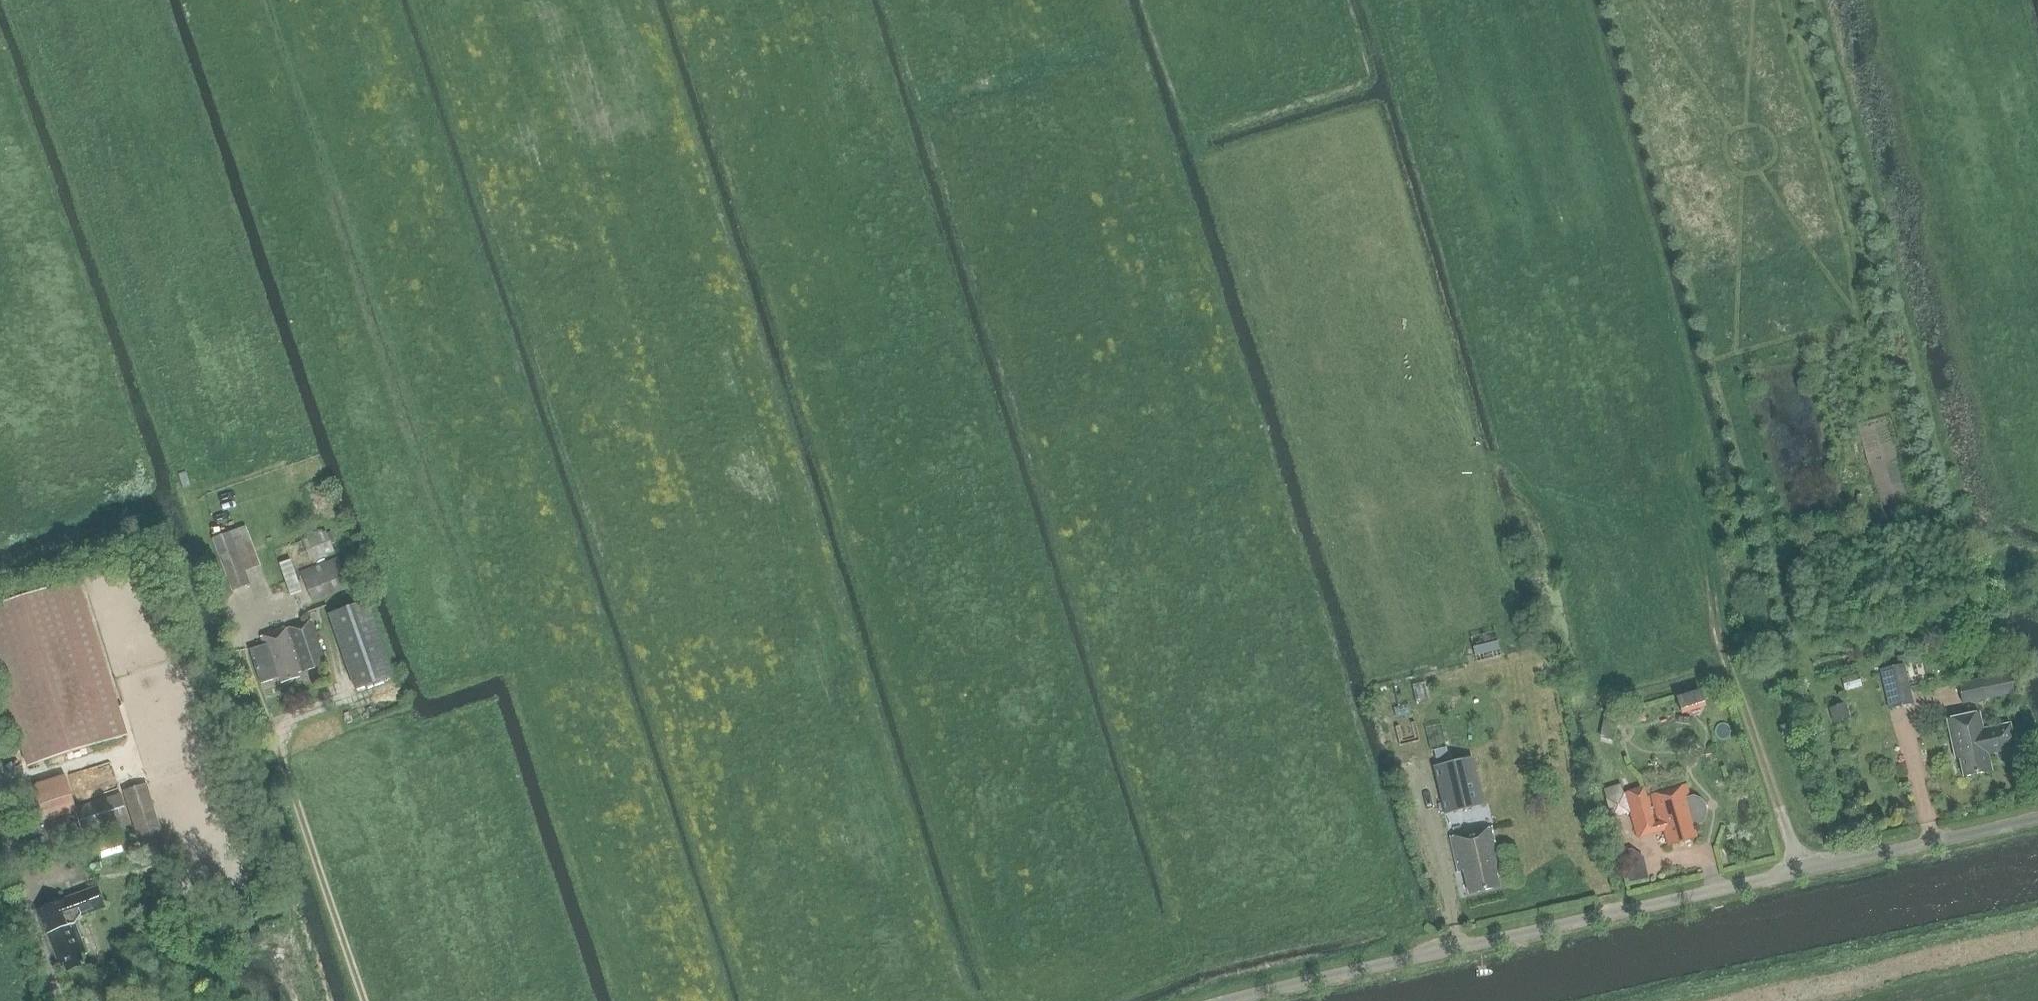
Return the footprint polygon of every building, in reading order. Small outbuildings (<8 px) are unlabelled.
[(326,531),(302,541),(311,562),(335,552),(326,531)] [(249,584),(230,532),(212,539),(231,591),(249,584)] [(339,558),(300,573),(311,603),(350,588),(339,558)] [(0,605),(0,685),(26,767),(128,735),(79,580),(0,605)] [(329,615),(355,690),(393,677),(366,601),(329,615)] [(296,672),(324,663),(310,620),(261,637),(264,644),(249,649),(260,683),(280,676),(282,681),(297,676),(296,672)] [(1476,663),(1501,657),(1495,629),(1469,635),(1476,663)] [(1888,709),(1913,703),(1904,665),(1879,670),(1888,709)] [(2013,694),(2009,673),(1980,679),(1984,699),(2013,694)] [(1704,707),(1699,690),(1676,697),(1681,714),(1704,707)] [(1836,721),(1852,716),(1848,701),(1832,706),(1836,721)] [(1605,712),(1599,738),(1613,741),(1618,715),(1605,712)] [(1946,719),(1954,759),(1958,758),(1962,777),(1990,771),(1987,752),(2012,747),(2008,727),(1982,732),(1978,712),(1946,719)] [(1475,807),(1464,760),(1433,767),(1444,814),(1475,807)] [(29,784),(40,822),(77,811),(83,833),(130,819),(121,789),(75,803),(66,773),(29,784)] [(123,791),(145,859),(168,851),(147,784),(123,791)] [(1629,813),(1620,785),(1603,790),(1612,819),(1629,813)] [(1624,794),(1635,831),(1638,839),(1664,831),(1669,845),(1696,837),(1693,826),(1701,823),(1704,818),(1706,810),(1704,804),(1699,799),(1692,797),(1689,798),(1685,785),(1650,796),(1659,824),(1653,825),(1642,789),(1624,794)] [(1450,838),(1458,872),(1462,871),(1468,893),(1499,886),(1496,873),(1501,872),(1491,829),(1450,838)] [(1629,884),(1651,879),(1644,848),(1622,853),(1629,884)] [(81,955),(85,953),(73,917),(104,907),(98,889),(40,909),(59,964),(65,963),(67,969),(84,963),(81,955)]
